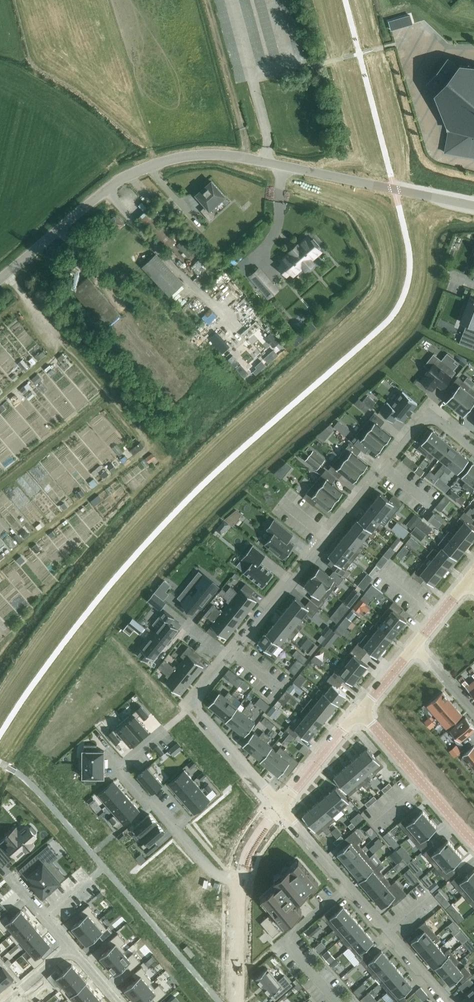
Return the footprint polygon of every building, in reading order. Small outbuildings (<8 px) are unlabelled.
[(412,14),(391,20),(393,28),(414,22),(412,14)] [(271,49),(266,51),(269,57),(278,53),(273,43),(268,45),(271,49)] [(437,108),(441,111),(439,114),(443,117),(441,119),(446,123),(448,129),(449,129),(445,152),(473,157),(473,64),(472,66),(468,62),(466,65),(460,64),(458,66),(448,58),(427,83),(437,91),(435,93),(437,99),(435,102),(439,105),(437,108)] [(237,61),(231,64),(234,70),(240,67),(237,61)] [(211,181),(196,194),(206,205),(200,210),(210,220),(215,216),(210,209),(225,196),(211,181)] [(137,219),(167,250),(178,240),(148,208),(137,219)] [(195,228),(191,232),(195,237),(200,233),(195,228)] [(317,247),(319,245),(313,238),(311,240),(308,236),(298,245),(297,244),(289,251),(290,252),(280,260),(283,263),(279,267),(286,275),(290,271),(293,275),(303,266),(306,270),(314,263),(311,259),(321,251),(317,247)] [(177,244),(178,245),(184,251),(182,253),(184,256),(186,254),(188,257),(193,252),(190,249),(182,241),(181,240),(177,244)] [(143,266),(170,295),(184,283),(156,253),(143,266)] [(208,264),(207,266),(196,261),(189,276),(194,278),(195,275),(208,280),(211,274),(212,274),(215,267),(208,264)] [(216,284),(226,291),(232,282),(223,275),(216,284)] [(105,327),(120,314),(88,277),(72,290),(105,327)] [(277,290),(266,278),(258,285),(269,297),(277,290)] [(469,296),(460,320),(473,326),(473,298),(469,296)] [(189,307),(193,310),(199,303),(195,300),(189,307)] [(180,314),(202,337),(208,331),(187,308),(180,314)] [(211,337),(214,335),(219,339),(225,333),(217,325),(208,334),(211,337)] [(274,347),(280,342),(271,333),(266,337),(268,340),(267,340),(272,345),(272,344),(274,347)] [(238,358),(225,345),(218,351),(232,365),(238,358)] [(35,358),(41,363),(47,356),(40,351),(35,358)] [(421,380),(420,381),(421,381),(424,384),(428,387),(431,390),(432,391),(434,389),(435,388),(435,387),(436,386),(437,385),(438,386),(442,389),(444,387),(445,385),(447,383),(448,382),(449,381),(450,380),(451,379),(452,377),(452,376),(453,375),(455,372),(456,371),(453,369),(457,364),(453,361),(454,361),(455,359),(447,352),(441,360),(433,353),(424,365),(429,369),(428,370),(427,370),(426,372),(425,374),(424,374),(424,375),(424,376),(422,378),(421,379),(421,380)] [(49,375),(54,370),(50,366),(45,372),(49,375)] [(35,386),(44,383),(42,376),(33,378),(35,386)] [(455,408),(471,387),(458,376),(450,386),(455,390),(446,401),(455,408)] [(21,391),(26,397),(34,391),(28,385),(21,391)] [(43,385),(38,389),(43,395),(48,392),(43,385)] [(471,387),(455,408),(464,415),(472,405),(473,406),(473,390),(471,387)] [(402,422),(416,404),(402,392),(390,406),(386,402),(379,412),(392,422),(396,417),(402,422)] [(367,394),(362,401),(371,408),(376,401),(367,394)] [(71,439),(64,444),(82,464),(89,458),(91,457),(88,446),(91,443),(105,438),(104,437),(113,434),(109,429),(108,429),(105,421),(113,429),(125,425),(109,407),(106,408),(96,417),(100,422),(97,423),(99,429),(71,439)] [(380,426),(384,421),(374,413),(363,426),(384,444),(391,435),(380,426)] [(377,453),(384,444),(363,426),(352,440),(362,449),(366,444),(377,453)] [(426,455),(441,437),(432,429),(421,443),(426,447),(422,452),(426,455)] [(439,458),(450,444),(441,437),(426,455),(430,459),(435,454),(439,458)] [(132,452),(135,457),(145,449),(137,440),(132,444),(136,449),(132,452)] [(357,455),(361,450),(350,442),(343,450),(348,454),(344,459),(361,473),(368,464),(357,455)] [(444,470),(459,451),(450,444),(439,458),(444,462),(440,467),(444,470)] [(111,450),(124,466),(130,462),(117,445),(111,450)] [(309,446),(305,452),(310,455),(314,450),(309,446)] [(381,459),(385,463),(394,453),(390,449),(381,459)] [(458,473),(469,459),(459,451),(444,470),(448,473),(453,468),(458,473)] [(143,462),(148,468),(157,461),(152,455),(143,462)] [(361,473),(344,459),(339,455),(328,469),(338,477),(342,473),(353,482),(361,473)] [(409,467),(414,470),(418,466),(413,462),(409,467)] [(473,479),(473,463),(472,462),(460,477),(465,481),(463,485),(467,488),(473,479)] [(414,470),(414,471),(420,476),(424,471),(418,466),(414,470)] [(332,483),(336,478),(325,469),(314,483),(335,500),(343,492),(332,483)] [(427,473),(425,476),(434,483),(438,477),(435,474),(429,470),(427,473)] [(95,480),(83,488),(87,494),(99,487),(95,480)] [(445,482),(440,488),(445,492),(450,486),(445,482)] [(328,509),(335,500),(314,483),(303,497),(313,505),(317,500),(328,509)] [(115,484),(107,492),(112,496),(115,493),(121,497),(125,492),(115,484)] [(456,501),(459,497),(450,489),(447,493),(456,501)] [(393,495),(389,500),(380,493),(373,502),(387,513),(391,508),(396,512),(403,503),(393,495)] [(98,500),(92,504),(95,509),(102,505),(98,500)] [(383,518),(387,513),(373,502),(366,511),(384,526),(387,522),(383,518)] [(381,529),(384,526),(366,511),(358,520),(357,519),(376,534),(372,531),(376,526),(381,529)] [(435,514),(431,511),(425,518),(429,521),(433,516),(435,514)] [(473,519),(472,518),(464,511),(457,520),(462,524),(458,529),(471,540),(473,537),(473,527),(470,524),(473,519)] [(416,513),(411,519),(417,523),(421,518),(416,513)] [(373,538),(376,534),(357,519),(350,528),(364,539),(368,534),(373,538)] [(421,519),(416,525),(421,529),(422,530),(427,524),(421,519)] [(293,534),(280,524),(264,544),(274,552),(279,557),(280,556),(283,559),(284,557),(285,558),(291,551),(290,550),(294,545),(289,540),(293,534)] [(421,529),(416,525),(412,530),(417,534),(421,529)] [(360,544),(364,539),(350,528),(343,537),(361,552),(364,548),(360,544)] [(464,549),(471,540),(458,529),(454,534),(449,530),(445,534),(464,549)] [(456,558),(464,549),(445,534),(442,538),(446,542),(443,546),(442,546),(441,546),(455,558),(456,558)] [(361,552),(343,537),(335,546),(353,560),(360,551),(361,552)] [(416,548),(420,544),(411,537),(408,541),(416,548)] [(242,558),(237,565),(244,571),(262,586),(273,573),(260,563),(266,555),(252,545),(242,558)] [(346,569),(353,560),(335,546),(328,555),(336,562),(332,567),(342,575),(347,570),(346,569)] [(448,567),(455,558),(441,546),(437,551),(433,547),(430,552),(448,567)] [(441,576),(448,567),(430,552),(427,555),(428,557),(424,562),(441,576)] [(379,559),(385,563),(388,559),(389,559),(383,555),(379,559)] [(433,585),(441,576),(424,562),(417,570),(416,569),(411,574),(421,582),(425,578),(433,585)] [(333,570),(329,575),(319,566),(311,576),(330,591),(338,583),(339,583),(343,578),(333,570)] [(9,586),(2,575),(0,577),(0,593),(9,586)] [(218,586),(213,582),(211,581),(209,579),(204,575),(198,583),(193,578),(177,597),(182,601),(183,601),(182,602),(187,606),(189,608),(191,609),(191,610),(193,611),(198,606),(200,608),(218,586)] [(323,600),(330,591),(311,576),(304,585),(314,594),(310,598),(320,606),(324,601),(323,600)] [(251,596),(255,591),(245,583),(238,592),(230,586),(226,591),(249,610),(257,600),(251,596)] [(370,598),(377,589),(372,584),(364,593),(370,598)] [(159,586),(154,592),(163,600),(168,593),(165,591),(159,586)] [(226,591),(222,588),(219,592),(227,599),(226,601),(229,603),(226,607),(241,619),(249,610),(226,591)] [(348,605),(350,607),(361,593),(355,589),(344,602),(348,605)] [(154,592),(149,598),(161,608),(166,602),(163,600),(154,592)] [(309,600),(305,605),(295,597),(288,606),(301,617),(306,612),(312,617),(319,608),(309,600)] [(366,603),(360,598),(353,607),(359,612),(366,603)] [(399,614),(403,609),(393,601),(386,611),(382,615),(382,616),(399,629),(406,620),(399,614)] [(344,602),(343,602),(330,617),(337,623),(350,607),(348,605),(344,602)] [(220,608),(219,609),(213,604),(209,609),(212,611),(234,629),(241,619),(226,607),(223,611),(220,608)] [(297,622),(301,617),(288,606),(281,615),(299,630),(302,626),(297,622)] [(153,634),(166,644),(178,628),(170,622),(174,617),(165,610),(160,615),(165,619),(153,634)] [(226,638),(234,629),(212,611),(207,616),(214,622),(206,631),(216,639),(220,634),(226,638)] [(347,620),(353,624),(358,616),(352,612),(347,620)] [(295,634),(299,630),(281,615),(273,624),(287,635),(291,630),(295,634)] [(391,638),(399,629),(382,616),(375,624),(373,623),(373,624),(391,638)] [(133,617),(128,623),(134,629),(139,633),(145,627),(133,617)] [(283,641),(287,635),(273,624),(266,633),(265,632),(265,633),(284,648),(287,644),(283,641)] [(336,624),(332,629),(337,633),(341,628),(336,624)] [(384,647),(391,638),(373,624),(370,627),(375,632),(371,636),(368,633),(367,633),(367,634),(384,647)] [(327,625),(321,633),(326,636),(331,630),(332,629),(327,625)] [(326,636),(320,643),(323,645),(327,648),(338,635),(333,631),(331,630),(326,636)] [(284,648),(265,633),(257,642),(267,649),(263,654),(273,662),(277,657),(271,652),(278,644),(284,648)] [(166,644),(153,634),(137,654),(146,661),(150,657),(153,659),(166,644)] [(384,647),(367,634),(360,642),(358,641),(354,646),(364,654),(368,649),(377,657),(384,647)] [(199,662),(203,657),(188,646),(180,655),(184,658),(180,662),(196,675),(203,666),(199,662)] [(364,654),(354,646),(342,660),(346,664),(360,674),(367,665),(360,659),(364,654)] [(174,665),(173,666),(164,659),(161,663),(188,685),(196,675),(180,662),(177,667),(174,665)] [(180,695),(188,685),(161,663),(158,667),(166,674),(165,675),(168,678),(165,682),(180,695)] [(339,672),(336,669),(331,675),(341,683),(345,678),(352,684),(360,674),(346,664),(339,672)] [(244,680),(232,670),(231,669),(229,668),(223,675),(238,687),(244,680)] [(337,687),(341,683),(331,675),(327,680),(332,684),(325,693),(319,688),(337,703),(338,704),(346,695),(337,687)] [(469,684),(462,676),(459,678),(473,696),(473,679),(469,684)] [(248,685),(243,681),(240,686),(244,689),(248,685)] [(294,683),(288,690),(293,694),(295,691),(298,687),(294,683)] [(213,687),(207,695),(207,696),(212,700),(208,705),(218,712),(232,694),(229,691),(225,695),(219,691),(213,687)] [(330,712),(337,703),(319,688),(316,692),(321,696),(316,701),(330,712)] [(442,692),(426,705),(436,717),(452,703),(442,692)] [(233,702),(236,697),(232,694),(218,712),(227,719),(226,720),(238,706),(233,702)] [(323,721),(330,712),(316,701),(312,706),(307,702),(304,706),(323,721)] [(462,714),(452,703),(436,717),(446,728),(462,714)] [(132,718),(127,722),(140,738),(149,730),(137,717),(140,714),(144,719),(149,715),(141,705),(129,716),(132,718)] [(237,707),(238,706),(226,720),(235,728),(250,710),(246,706),(242,711),(237,707)] [(302,719),(315,730),(323,721),(304,706),(301,710),(306,714),(302,719)] [(272,709),(269,718),(278,721),(281,712),(272,709)] [(250,717),(254,713),(250,710),(235,728),(244,735),(255,722),(250,717)] [(473,729),(473,727),(465,716),(449,730),(459,741),(473,729)] [(264,717),(260,722),(270,730),(274,725),(264,717)] [(308,739),(315,730),(302,719),(301,717),(300,718),(293,726),(290,724),(285,729),(295,737),(299,732),(308,739)] [(119,724),(108,734),(116,744),(121,740),(117,735),(119,732),(131,745),(140,738),(127,722),(122,727),(119,724)] [(252,752),(267,734),(263,731),(259,735),(254,731),(243,744),(252,752)] [(267,742),(271,737),(267,734),(252,752),(261,759),(260,760),(272,746),(267,742)] [(171,747),(168,750),(173,756),(182,748),(177,742),(171,747)] [(78,758),(78,763),(104,763),(104,750),(97,750),(97,744),(85,744),(84,750),(83,750),(83,758),(78,758)] [(159,744),(154,748),(160,756),(165,752),(159,744)] [(461,750),(456,744),(449,750),(454,756),(461,750)] [(473,745),(462,755),(463,756),(461,758),(466,763),(467,761),(473,769),(473,746),(473,745)] [(272,747),(272,746),(260,760),(269,768),(284,749),(280,746),(276,751),(272,747)] [(358,755),(371,770),(374,774),(383,766),(367,747),(358,755)] [(284,757),(288,753),(284,749),(269,768),(279,775),(290,762),(284,757)] [(367,774),(371,770),(358,755),(351,762),(367,781),(371,778),(367,774)] [(193,760),(188,764),(191,768),(196,763),(193,760)] [(351,762),(342,769),(358,788),(362,784),(366,788),(370,785),(367,781),(351,762)] [(78,763),(78,768),(83,768),(83,776),(84,776),(84,783),(97,783),(97,776),(104,777),(104,763),(78,763)] [(152,763),(138,775),(152,792),(163,783),(152,770),(156,767),(152,763)] [(185,769),(168,783),(177,793),(193,779),(185,769)] [(349,795),(358,788),(342,769),(333,777),(349,795)] [(203,771),(198,776),(201,779),(206,775),(203,771)] [(193,779),(177,793),(185,803),(202,789),(193,779)] [(114,780),(98,794),(106,804),(123,790),(114,780)] [(328,793),(340,808),(349,801),(336,786),(328,793)] [(202,789),(185,803),(194,813),(210,799),(202,789)] [(123,790),(106,804),(115,814),(131,800),(123,790)] [(340,808),(328,793),(319,800),(332,815),(340,808)] [(374,795),(368,799),(372,803),(377,799),(374,795)] [(92,796),(87,801),(90,804),(95,800),(92,796)] [(131,800),(115,814),(123,824),(140,810),(131,800)] [(335,819),(332,815),(319,800),(311,807),(327,826),(335,819)] [(331,830),(327,826),(311,807),(302,815),(318,834),(323,829),(327,834),(331,830)] [(102,808),(97,812),(100,816),(105,811),(102,808)] [(407,815),(398,823),(409,836),(430,819),(422,810),(411,819),(407,815)] [(133,822),(128,826),(134,833),(137,830),(141,835),(157,822),(149,813),(136,825),(133,822)] [(112,816),(108,820),(112,825),(116,822),(112,816)] [(409,836),(421,850),(430,841),(426,837),(437,827),(430,819),(409,836)] [(146,840),(141,845),(148,853),(158,845),(154,841),(164,831),(157,822),(141,835),(146,840)] [(0,852),(0,863),(2,866),(15,855),(16,857),(26,849),(33,843),(30,840),(36,835),(34,833),(36,831),(31,825),(29,827),(27,825),(19,832),(16,828),(6,836),(6,837),(12,843),(8,847),(7,846),(1,851),(0,852)] [(362,838),(355,829),(345,838),(349,842),(337,852),(345,861),(363,846),(358,841),(362,838)] [(122,831),(117,836),(120,839),(125,835),(122,831)] [(378,838),(374,841),(379,847),(384,844),(378,838)] [(433,844),(423,853),(435,866),(455,848),(448,840),(437,849),(433,844)] [(59,881),(46,866),(52,861),(58,856),(48,844),(27,862),(34,870),(29,874),(35,881),(33,883),(43,895),(59,881)] [(370,855),(363,846),(345,861),(353,870),(370,855)] [(435,866),(446,879),(456,871),(452,866),(462,857),(455,848),(435,866)] [(395,850),(389,854),(397,863),(399,861),(403,858),(395,850)] [(378,864),(370,855),(353,870),(360,879),(378,864)] [(273,912),(260,922),(272,936),(301,911),(296,905),(295,903),(305,894),(318,883),(304,866),(299,860),(298,861),(299,863),(293,869),(291,867),(282,874),(284,876),(277,883),(275,880),(274,881),(277,885),(261,898),(262,899),(264,897),(270,905),(268,906),(273,912)] [(360,879),(359,880),(367,889),(385,873),(381,869),(385,865),(381,861),(378,864),(360,879)] [(408,869),(403,873),(407,878),(412,874),(408,869)] [(464,877),(460,873),(450,881),(462,895),(473,884),(473,869),(464,877)] [(388,886),(392,882),(385,873),(367,889),(375,897),(388,886)] [(433,883),(428,887),(432,892),(439,886),(435,881),(433,883)] [(462,895),(473,908),(473,907),(473,884),(462,895)] [(395,894),(388,886),(375,897),(382,906),(390,900),(394,904),(404,896),(399,891),(395,894)] [(83,917),(71,927),(79,936),(95,922),(99,919),(92,910),(93,909),(89,904),(79,912),(83,917)] [(333,929),(350,915),(342,905),(334,912),(330,908),(321,916),(325,921),(326,921),(333,929)] [(0,919),(0,926),(4,931),(9,927),(13,931),(13,932),(28,918),(21,910),(10,919),(6,914),(0,919)] [(358,923),(350,915),(333,929),(329,933),(332,937),(337,933),(341,938),(358,923)] [(13,931),(9,935),(17,944),(21,941),(21,940),(36,927),(28,918),(13,932),(13,931)] [(419,949),(437,934),(425,920),(415,929),(419,933),(411,940),(419,949)] [(95,922),(79,936),(87,945),(99,935),(103,940),(112,931),(105,923),(100,927),(95,922)] [(341,938),(340,939),(348,947),(365,932),(358,923),(341,938)] [(36,927),(21,940),(21,941),(28,949),(43,936),(36,927)] [(460,929),(455,934),(459,938),(464,934),(460,929)] [(365,932),(348,947),(356,955),(355,956),(359,961),(369,953),(365,948),(373,941),(365,932)] [(111,947),(99,957),(107,966),(124,952),(125,950),(121,945),(125,941),(118,933),(107,942),(111,947)] [(440,938),(437,934),(419,949),(427,958),(440,946),(436,941),(440,938)] [(32,954),(27,958),(35,967),(44,959),(40,954),(51,945),(43,936),(28,949),(32,954)] [(321,941),(315,947),(319,952),(325,946),(321,941)] [(444,951),(440,946),(427,958),(434,967),(435,966),(452,952),(449,948),(444,951)] [(185,951),(192,960),(196,957),(189,948),(185,951)] [(327,950),(321,955),(329,963),(335,959),(327,950)] [(364,965),(372,974),(389,959),(381,950),(373,957),(369,953),(359,961),(364,966),(364,965)] [(124,952),(107,966),(115,975),(127,965),(131,969),(140,961),(133,952),(128,957),(124,952)] [(443,975),(456,963),(456,964),(460,961),(452,952),(435,966),(435,967),(442,975),(443,975)] [(329,963),(332,967),(339,962),(335,958),(335,959),(329,963)] [(372,974),(371,975),(374,979),(379,975),(383,980),(396,968),(389,959),(372,974)] [(5,987),(14,979),(0,963),(0,981),(5,987)] [(456,964),(456,963),(443,975),(451,984),(459,977),(463,982),(469,977),(472,973),(465,965),(460,969),(456,964)] [(56,969),(47,976),(59,990),(60,989),(79,972),(72,964),(60,974),(56,969)] [(136,979),(125,989),(132,998),(152,981),(145,972),(146,971),(142,966),(132,974),(136,979)] [(268,968),(255,979),(270,995),(277,989),(282,994),(292,985),(284,975),(278,980),(268,968)] [(383,980),(379,983),(387,992),(391,988),(404,977),(396,968),(383,980)] [(87,981),(79,972),(60,989),(67,997),(68,997),(86,982),(87,981)] [(391,988),(398,997),(393,1001),(395,1001),(403,1001),(406,999),(407,998),(404,993),(412,986),(404,977),(391,988)] [(473,982),(469,977),(463,982),(458,986),(463,991),(473,982)] [(66,998),(70,1001),(80,1001),(93,991),(86,982),(68,997),(67,997),(66,998)] [(132,998),(136,1001),(146,1001),(152,997),(156,1001),(166,992),(159,984),(155,987),(150,982),(132,998)] [(303,986),(299,982),(296,984),(294,986),(298,990),(303,986)] [(464,993),(466,995),(461,999),(464,1001),(473,1001),(473,985),(464,993)] [(352,991),(358,997),(361,994),(360,992),(356,988),(352,991)] [(80,1001),(98,1001),(101,999),(93,991),(80,1001)]
